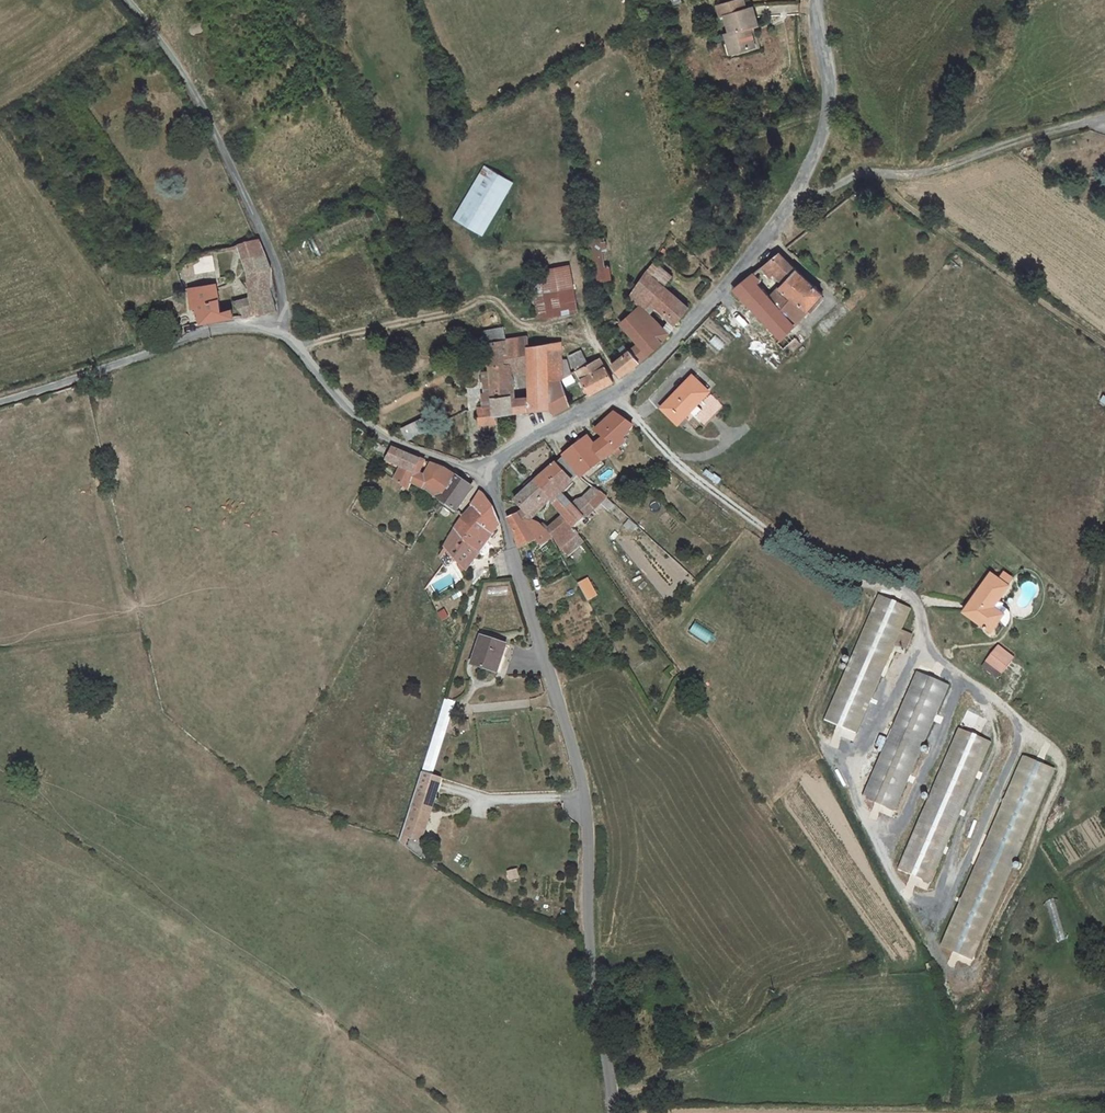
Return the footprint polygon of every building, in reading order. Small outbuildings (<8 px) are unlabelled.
[(732,25),(736,45),(756,41),(753,20),(759,19),(755,2),(749,2),(749,0),(720,0),(722,9),(727,8),(732,25)] [(731,46),(736,45),(732,25),(727,26),(731,46)] [(452,220),(483,237),(514,182),(483,165),(452,220)] [(589,240),(592,283),(609,282),(606,238),(589,240)] [(274,260),(266,245),(245,249),(249,265),(253,284),(255,303),(258,322),(282,317),(274,260)] [(735,290),(736,291),(786,342),(792,336),(789,333),(824,296),(781,253),(765,266),(783,284),(772,293),(754,275),(735,290)] [(185,265),(189,287),(221,280),(216,258),(185,265)] [(536,320),(578,313),(570,266),(529,272),(536,320)] [(639,340),(633,345),(644,360),(664,343),(673,331),(650,309),(655,304),(679,324),(693,305),(692,304),(650,267),(640,278),(630,301),(637,307),(624,320),(624,321),(639,340)] [(233,314),(226,316),(220,290),(194,295),(197,313),(203,314),(207,332),(236,326),(233,314)] [(247,324),(258,322),(255,303),(240,306),(247,324)] [(489,342),(511,339),(510,326),(488,331),(489,342)] [(714,335),(709,342),(720,350),(725,343),(714,335)] [(554,407),(558,411),(554,380),(550,344),(530,346),(529,337),(511,339),(489,342),(493,372),(497,414),(520,411),(518,392),(518,385),(528,384),(529,391),(532,410),(554,407)] [(796,353),(803,347),(796,340),(789,346),(796,353)] [(566,360),(564,343),(550,344),(554,380),(565,379),(568,375),(566,360)] [(627,375),(644,360),(633,345),(615,361),(627,375)] [(582,370),(591,366),(582,352),(574,356),(574,359),(582,370)] [(568,375),(579,371),(582,370),(574,359),(566,360),(568,375)] [(591,366),(582,370),(579,371),(594,396),(616,382),(603,359),(591,366)] [(678,389),(667,402),(683,418),(690,411),(688,410),(712,384),(696,369),(686,380),(687,385),(681,392),(678,389)] [(488,409),(480,410),(480,416),(497,414),(493,372),(488,373),(490,394),(487,394),(488,409)] [(576,404),(565,379),(554,380),(558,411),(558,414),(576,404)] [(610,434),(621,444),(626,440),(630,436),(628,434),(638,425),(621,408),(601,426),(609,435),(610,434)] [(499,426),(497,414),(480,416),(481,428),(499,426)] [(409,438),(434,429),(429,415),(405,426),(409,438)] [(600,443),(610,454),(621,444),(610,434),(609,435),(600,443)] [(583,440),(567,454),(587,474),(590,472),(610,454),(600,443),(591,435),(586,441),(583,440)] [(415,484),(429,491),(444,498),(458,473),(439,466),(431,481),(412,471),(419,458),(395,446),(388,458),(402,466),(396,477),(412,489),(413,487),(415,484)] [(616,459),(610,454),(590,472),(596,477),(616,459)] [(412,471),(431,481),(439,466),(419,458),(412,471)] [(578,479),(561,459),(539,480),(556,500),(563,508),(579,526),(597,510),(611,498),(598,485),(578,502),(567,490),(578,479)] [(459,509),(476,483),(468,477),(458,473),(444,498),(449,502),(459,509)] [(532,520),(537,517),(556,500),(539,480),(519,497),(525,509),(519,513),(511,519),(521,550),(539,539),(544,545),(556,537),(548,526),(539,533),(532,520)] [(472,502),(475,506),(484,516),(469,537),(483,553),(499,529),(503,527),(496,505),(482,489),(472,502)] [(469,537),(484,516),(475,506),(466,514),(459,528),(469,537)] [(563,508),(545,523),(548,526),(556,537),(564,548),(566,547),(583,533),(579,526),(563,508)] [(548,526),(545,523),(537,517),(532,520),(539,533),(548,526)] [(629,533),(637,528),(631,520),(623,525),(629,533)] [(469,537),(459,528),(448,549),(470,572),(483,553),(469,537)] [(589,540),(583,533),(566,547),(572,554),(589,540)] [(1012,604),(1006,600),(1007,598),(1003,595),(1011,582),(995,571),(973,608),(999,624),(1006,614),(1013,618),(1014,614),(1015,612),(1015,610),(1014,607),(1013,605),(1012,604)] [(590,577),(581,582),(590,599),(599,594),(590,577)] [(909,610),(912,603),(879,589),(827,717),(859,731),(909,610)] [(437,612),(441,621),(449,618),(445,609),(437,612)] [(695,623),(689,632),(707,644),(714,635),(695,623)] [(477,656),(503,664),(511,639),(485,631),(477,656)] [(1020,649),(1005,639),(997,651),(1011,661),(1020,649)] [(1011,661),(997,651),(993,657),(1008,667),(1011,661)] [(900,807),(951,679),(920,666),(868,794),(900,807)] [(426,772),(436,775),(458,702),(448,698),(426,772)] [(934,880),(993,736),(962,724),(903,867),(934,880)] [(977,957),(1056,764),(1025,752),(946,944),(977,957)] [(427,842),(440,797),(421,791),(405,843),(411,847),(414,838),(427,842)] [(457,854),(455,861),(469,865),(471,857),(457,854)] [(517,868),(506,871),(508,880),(520,877),(517,868)]
